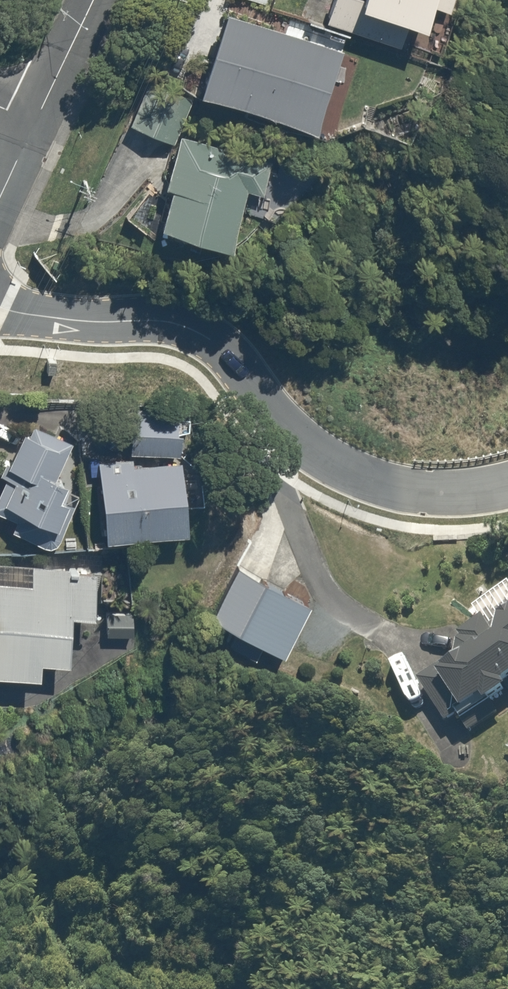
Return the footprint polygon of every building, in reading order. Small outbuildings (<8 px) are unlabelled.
[(321,19),(395,41),(402,18),(415,21),(420,2),(443,8),(446,0),(326,0),(321,19)] [(209,9),(184,89),(305,128),(331,48),(209,9)] [(128,94),(118,122),(165,140),(176,112),(128,94)] [(161,186),(148,224),(219,247),(239,188),(255,193),(265,163),(174,132),(156,185),(161,186)] [(125,399),(125,447),(177,448),(177,400),(125,399)] [(16,413),(0,455),(0,457),(13,462),(7,478),(0,475),(0,507),(13,512),(7,527),(54,545),(71,499),(55,493),(65,468),(56,465),(69,433),(16,413)] [(99,454),(102,533),(182,529),(180,474),(170,475),(169,457),(131,459),(130,453),(99,454)] [(0,560),(0,662),(32,664),(33,651),(65,654),(68,605),(94,607),(97,567),(0,560)] [(304,600),(261,576),(234,625),(277,649),(304,600)] [(486,635),(477,620),(449,639),(458,653),(436,668),(462,709),(507,678),(507,599),(495,608),(505,622),(486,635)]
